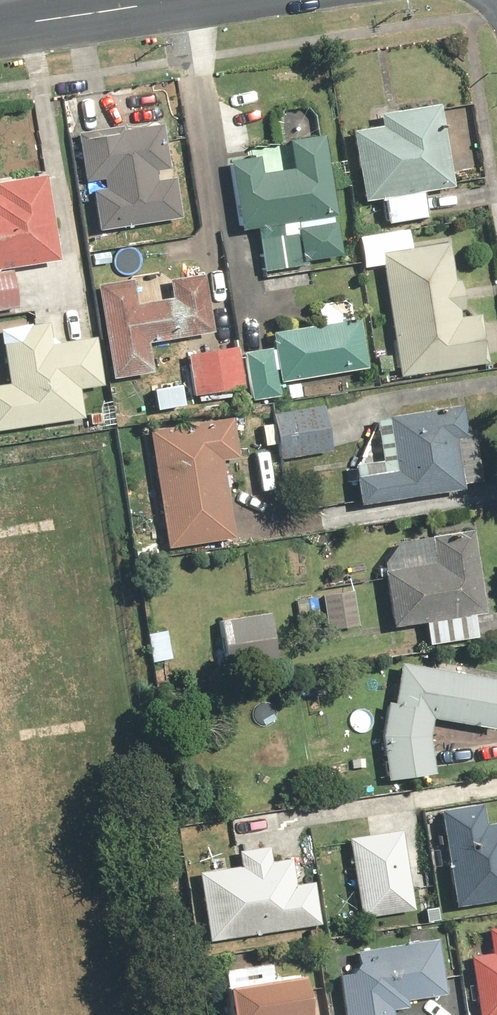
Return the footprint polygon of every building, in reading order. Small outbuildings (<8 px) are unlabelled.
[(352,131),(364,202),(382,199),(387,224),(426,217),(422,192),(454,187),(440,105),(379,115),(381,126),(352,131)] [(103,179),(105,189),(92,191),(99,231),(181,217),(174,177),(156,180),(155,171),(169,168),(162,124),(122,131),(121,127),(77,134),(85,182),(103,179)] [(230,161),(241,231),(337,216),(324,136),(289,141),(293,169),(260,174),(258,157),(230,161)] [(59,260),(46,176),(0,183),(0,270),(59,260)] [(363,268),(380,265),(399,375),(489,360),(481,315),(464,318),(451,242),(406,250),(403,228),(357,236),(363,268)] [(0,275),(0,311),(17,309),(14,274),(0,275)] [(132,277),(96,282),(111,381),(151,375),(146,341),(211,331),(203,275),(166,280),(169,300),(136,305),(132,277)] [(320,307),(322,324),(269,331),(271,348),(245,351),(252,405),(300,399),(297,379),(366,371),(360,320),(356,320),(354,303),(320,307)] [(20,341),(4,343),(8,384),(0,385),(0,429),(83,421),(80,390),(101,387),(96,336),(52,341),(50,322),(35,323),(20,341)] [(241,347),(187,353),(192,395),(245,389),(241,347)] [(184,381),(151,388),(156,413),(189,406),(184,381)] [(323,406),(271,414),(278,458),(315,452),(317,467),(332,465),(323,406)] [(352,461),(360,507),(486,486),(483,464),(476,465),(466,406),(389,419),(391,431),(376,433),(379,457),(352,461)] [(230,415),(148,425),(164,550),(235,541),(225,460),(235,459),(230,415)] [(397,538),(382,562),(391,628),(427,623),(430,643),(474,637),(472,621),(486,619),(473,527),(397,538)] [(354,590),(296,599),(300,625),(324,621),(325,631),(359,626),(354,590)] [(268,613),(218,618),(219,632),(201,634),(205,664),(224,662),(225,669),(274,664),(268,613)] [(167,631),(148,634),(153,665),(172,662),(167,631)] [(429,732),(431,719),(494,730),(496,715),(496,680),(400,663),(394,702),(388,701),(382,737),(387,780),(434,775),(429,732)] [(453,906),(496,901),(496,823),(486,824),(484,806),(441,811),(453,906)] [(401,828),(346,837),(360,918),(415,909),(401,828)] [(200,872),(210,941),(323,924),(316,881),(293,885),(289,859),(273,862),(270,842),(235,847),(238,867),(200,872)] [(480,1014),(496,1014),(496,925),(487,927),(491,950),(470,953),(480,1014)] [(345,1014),(391,1014),(390,1010),(407,1007),(406,1000),(450,993),(440,937),(357,951),(360,968),(337,972),(345,1014)] [(304,977),(270,981),(269,967),(225,972),(229,1014),(308,1014),(304,977)]
